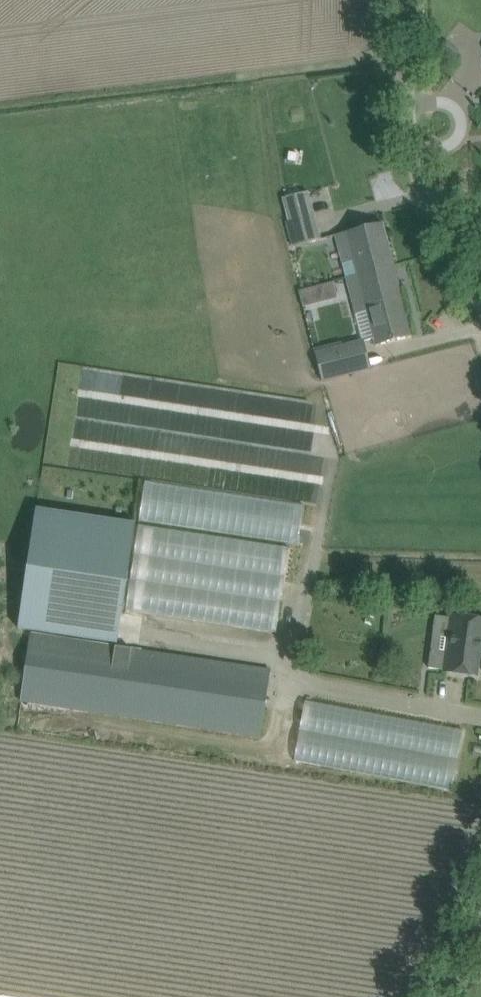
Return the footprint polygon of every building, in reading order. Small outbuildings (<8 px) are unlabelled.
[(293,247),(321,239),(307,191),(284,198),(290,221),(286,222),(293,247)] [(383,223),(336,235),(347,277),(394,265),(383,223)] [(394,265),(347,277),(357,314),(367,311),(376,346),(393,341),(412,336),(394,265)] [(328,342),(330,349),(315,353),(322,381),(370,368),(363,341),(344,346),(342,338),(328,342)] [(136,524),(36,509),(19,628),(118,643),(136,524)] [(429,668),(445,670),(445,671),(477,676),(480,651),(480,643),(480,619),(452,616),(449,637),(433,635),(429,668)] [(22,701),(241,734),(261,737),(271,670),(32,634),(22,701)] [(297,753),(295,761),(458,788),(468,727),(307,700),(303,722),(288,720),(282,751),(297,753)]
